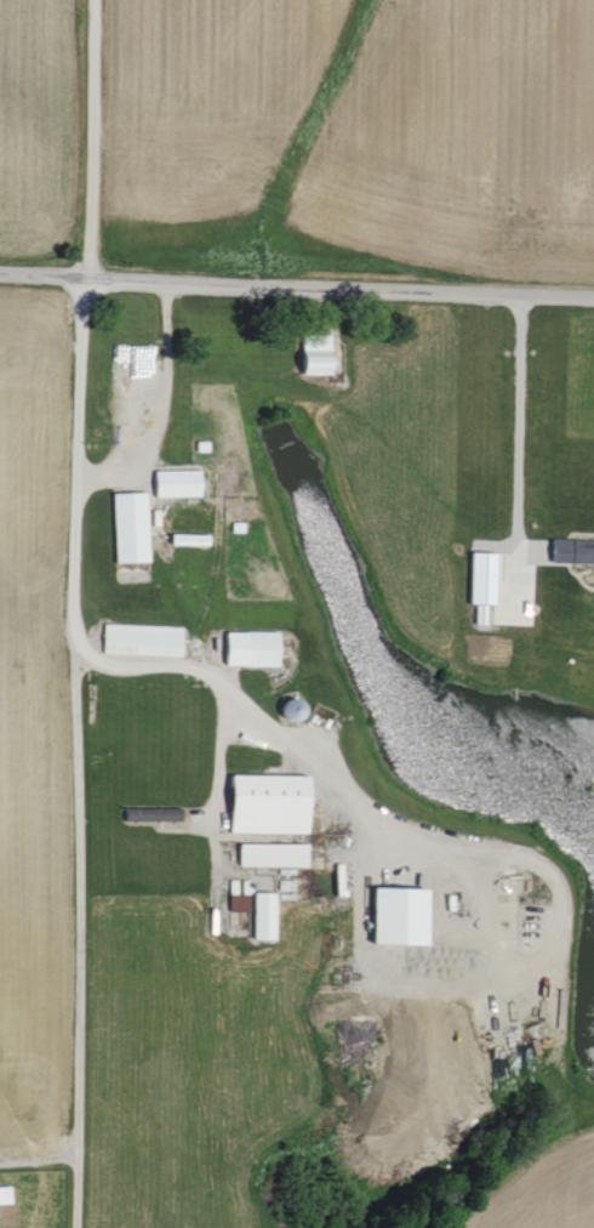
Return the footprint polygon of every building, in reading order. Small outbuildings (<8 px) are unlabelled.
[(326,375),(327,335),(294,335),(293,375),(326,375)] [(197,470),(148,471),(149,497),(198,496),(197,470)] [(109,564),(144,563),(142,493),(107,494),(109,564)] [(544,540),(543,563),(593,565),(593,541),(544,540)] [(97,655),(177,657),(178,627),(98,625),(97,655)] [(219,632),(218,666),(275,668),(276,633),(219,632)] [(299,803),(300,775),(221,774),(221,833),(304,833),(304,803),(299,803)] [(233,865),(304,866),(305,843),(234,842),(233,865)] [(418,888),(364,887),(363,943),(416,944),(418,888)] [(247,938),(268,939),(270,893),(248,892),(247,938)]
